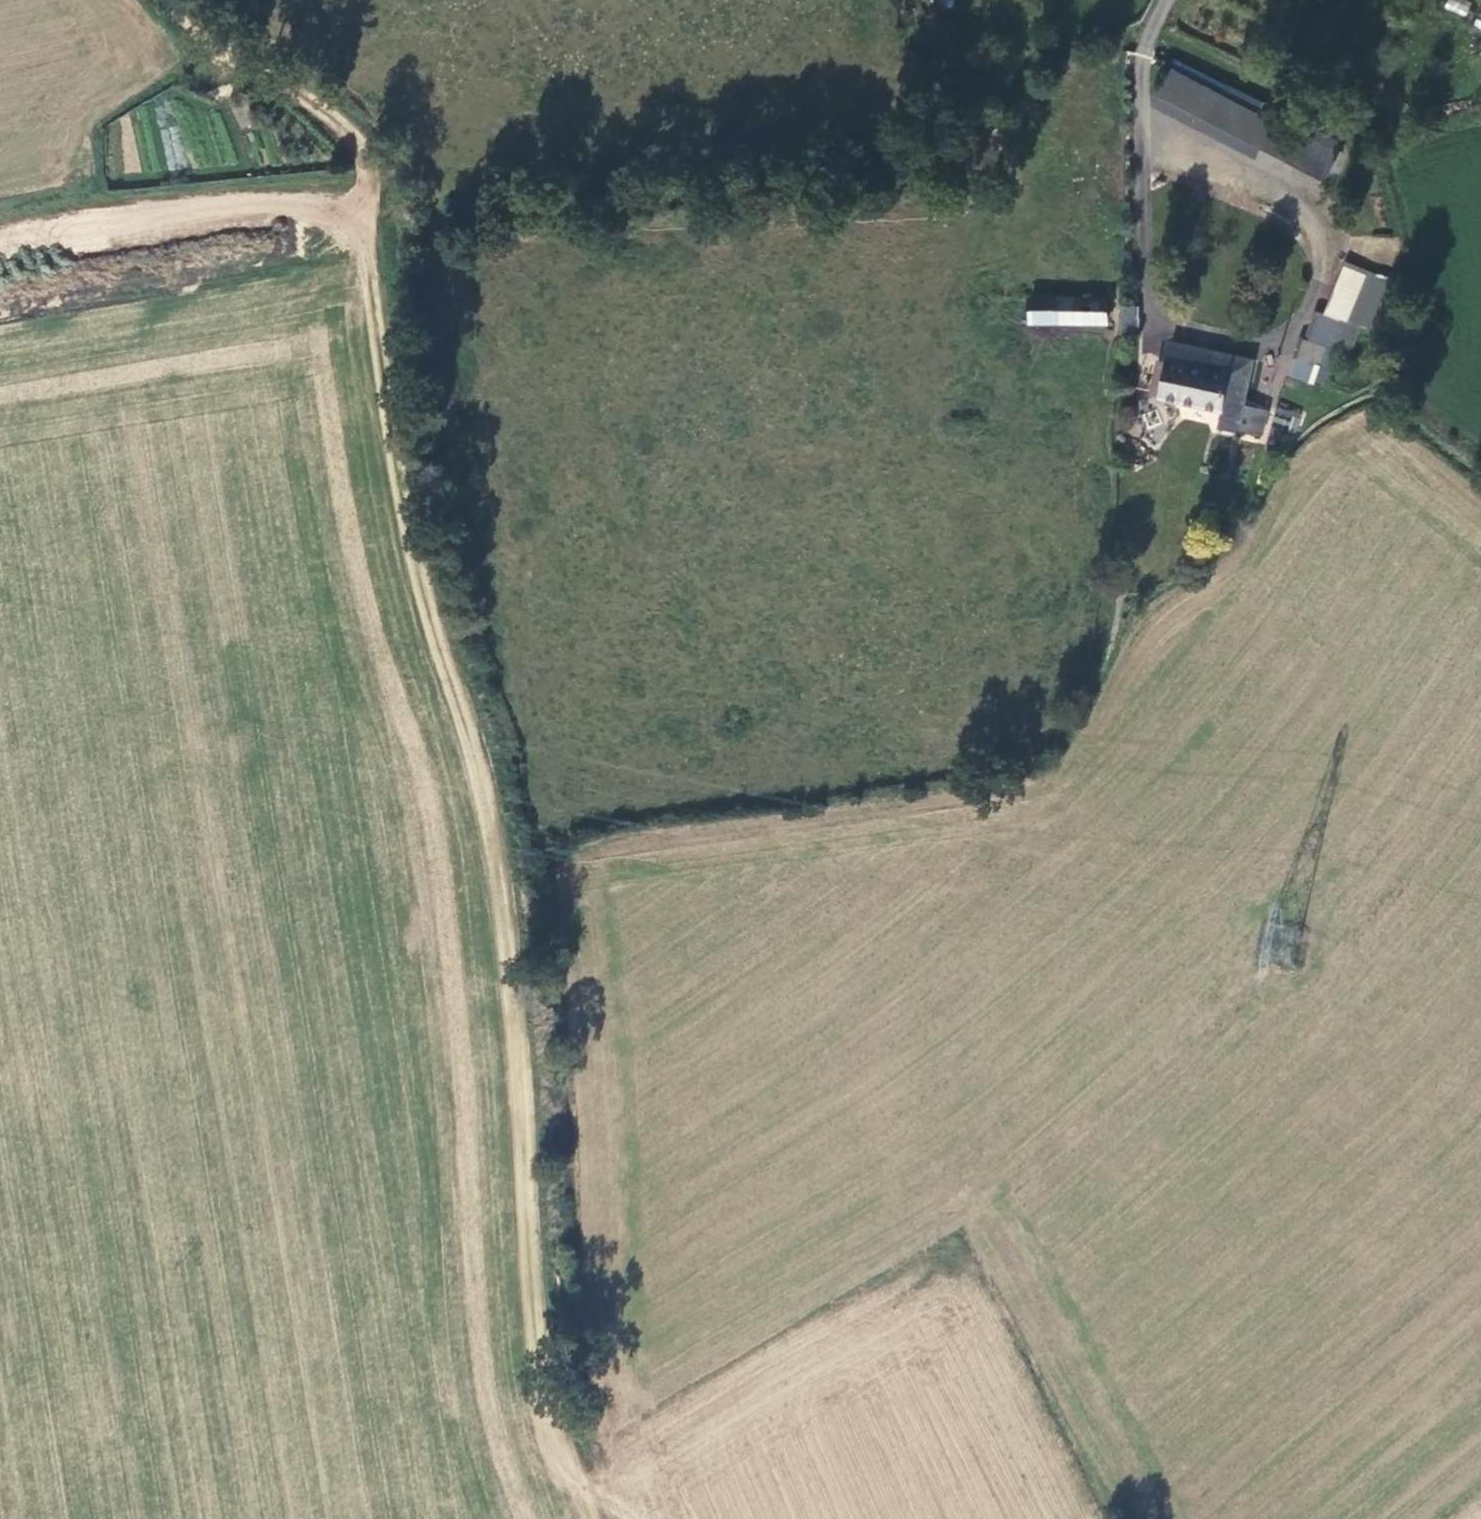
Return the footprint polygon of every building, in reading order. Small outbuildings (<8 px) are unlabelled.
[(1444,8),(1466,16),(1471,1),(1467,0),(1447,0),(1444,8)] [(1173,77),(1161,101),(1319,189),(1336,157),(1266,117),(1262,125),(1173,77)] [(1106,305),(1029,302),(1029,326),(1104,330),(1106,305)] [(1138,306),(1120,306),(1120,325),(1138,326),(1138,306)] [(1357,328),(1317,314),(1307,343),(1304,342),(1292,377),(1306,382),(1311,367),(1328,372),(1335,352),(1348,357),(1357,328)] [(1252,358),(1176,345),(1172,366),(1166,365),(1161,396),(1226,407),(1225,409),(1242,412),(1244,401),(1252,358)] [(1267,405),(1244,401),(1242,412),(1225,409),(1222,426),(1263,433),(1267,405)] [(1277,407),(1273,424),(1294,429),(1298,413),(1277,407)]
